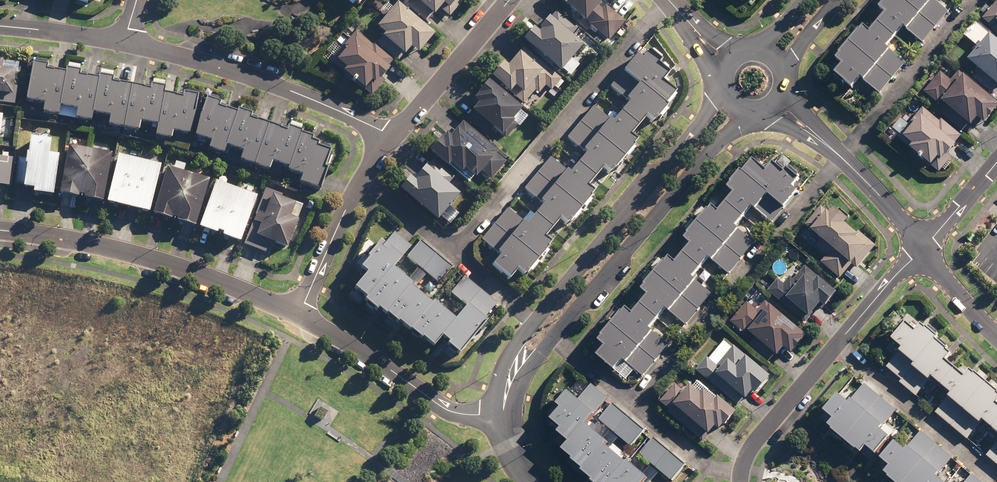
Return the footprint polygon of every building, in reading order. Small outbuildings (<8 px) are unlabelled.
[(408,5),(428,22),(435,13),(438,16),(447,3),(453,8),(460,0),(412,0),(408,5)] [(612,42),(628,24),(610,7),(616,0),(566,0),(612,42)] [(834,67),(875,102),(961,0),(889,0),(834,67)] [(434,33),(398,1),(377,25),(387,33),(379,43),(400,61),(407,52),(409,54),(415,47),(419,50),(434,33)] [(985,17),(996,28),(996,4),(985,17)] [(579,29),(559,11),(543,27),(540,24),(526,37),(565,71),(566,70),(573,76),(582,65),(575,59),(586,47),(574,36),(579,29)] [(995,30),(971,58),(983,69),(977,76),(996,93),(996,33),(995,30)] [(371,44),(359,32),(332,60),(353,81),(358,76),(364,82),(363,83),(369,89),(376,81),(379,84),(394,69),(391,66),(394,62),(374,42),(371,44)] [(643,46),(475,247),(521,286),(689,84),(643,46)] [(553,90),(563,79),(526,47),(512,62),(510,60),(495,77),(515,93),(519,88),(522,90),(517,96),(526,105),(530,100),(533,103),(548,86),(553,90)] [(0,58),(0,103),(15,105),(19,70),(6,69),(7,59),(0,58)] [(64,117),(71,72),(52,71),(53,64),(38,63),(34,102),(47,103),(46,115),(64,117)] [(97,115),(104,78),(80,74),(81,70),(72,69),(72,73),(71,72),(64,117),(97,120),(97,115)] [(962,71),(955,79),(943,69),(925,89),(941,103),(943,101),(946,103),(948,101),(953,106),(946,114),(965,131),(973,121),(977,125),(985,117),(989,121),(996,112),(996,97),(970,73),(967,76),(962,71)] [(128,130),(137,83),(118,82),(118,80),(104,78),(97,115),(113,117),(112,128),(128,130)] [(161,126),(171,93),(172,82),(154,80),(154,85),(137,83),(128,130),(144,131),(144,125),(161,126)] [(526,109),(492,80),(478,97),(482,100),(467,117),(488,135),(495,127),(505,136),(519,120),(517,119),(526,109)] [(232,147),(243,111),(227,107),(228,102),(202,94),(203,91),(186,90),(186,94),(171,93),(161,126),(161,136),(176,138),(177,131),(194,133),(216,139),(213,148),(228,152),(229,146),(232,147)] [(261,165),(274,125),(258,120),(260,115),(253,113),(255,108),(245,105),(243,111),(232,147),(246,151),(244,159),(261,165)] [(942,120),(926,107),(911,124),(904,118),(892,131),(920,155),(918,157),(927,164),(931,159),(937,165),(945,155),(947,157),(950,153),(952,155),(962,143),(958,139),(963,133),(944,117),(942,120)] [(501,152),(464,122),(453,135),(450,132),(434,151),(452,166),(455,162),(467,172),(470,169),(482,179),(485,174),(493,180),(507,162),(498,155),(501,152)] [(295,169),(306,132),(306,131),(292,126),(291,130),(274,125),(261,165),(274,168),(276,161),(292,166),(291,168),(295,169)] [(306,132),(295,169),(305,173),(303,180),(327,188),(340,143),(306,132)] [(56,140),(32,138),(30,157),(20,156),(17,186),(40,188),(39,193),(59,195),(63,154),(55,154),(56,140)] [(99,143),(98,150),(88,148),(89,140),(76,138),(75,146),(72,145),(63,194),(107,201),(116,153),(108,151),(109,145),(99,143)] [(637,382),(804,177),(778,156),(771,164),(757,152),(596,349),(637,382)] [(165,165),(124,155),(112,202),(153,212),(165,165)] [(13,186),(15,158),(0,157),(0,185),(13,186)] [(414,175),(403,188),(441,221),(464,195),(451,183),(457,176),(436,158),(419,179),(414,175)] [(213,180),(171,169),(159,216),(201,227),(213,180)] [(219,181),(204,228),(223,233),(224,230),(229,232),(228,235),(247,241),(260,202),(262,195),(219,181)] [(284,193),(268,188),(262,203),(268,205),(265,213),(261,212),(258,222),(262,224),(254,248),(275,255),(279,244),(291,249),(301,220),(293,217),(298,202),(283,197),(284,193)] [(833,213),(825,205),(808,224),(824,239),(818,246),(828,254),(823,260),(843,278),(871,246),(876,249),(879,245),(850,221),(853,218),(840,206),(833,213)] [(413,249),(397,235),(356,285),(457,367),(505,310),(465,277),(453,293),(469,306),(459,318),(398,267),(407,256),(442,285),(456,269),(421,240),(413,249)] [(779,279),(771,289),(809,323),(828,302),(830,304),(842,291),(810,264),(797,279),(793,275),(785,284),(779,279)] [(812,335),(770,298),(760,309),(752,301),(734,321),(747,332),(750,329),(758,336),(751,343),(772,361),(780,353),(782,355),(790,346),(797,352),(812,335)] [(882,363),(920,396),(936,378),(953,393),(938,410),(971,439),(989,420),(996,427),(996,390),(911,314),(881,348),(889,355),(882,363)] [(710,355),(699,368),(743,406),(750,398),(751,399),(759,390),(763,393),(777,377),(751,354),(750,356),(737,344),(732,350),(725,344),(713,358),(710,355)] [(679,383),(663,401),(707,441),(722,425),(726,429),(743,411),(724,394),(721,398),(710,387),(706,391),(697,383),(688,392),(679,383)] [(676,480),(689,465),(594,384),(584,397),(572,388),(551,413),(577,440),(567,451),(594,481),(647,481),(652,476),(589,422),(596,413),(676,480)] [(832,412),(839,418),(834,423),(841,429),(837,434),(845,441),(849,437),(852,440),(848,444),(857,451),(860,447),(866,452),(872,445),(881,453),(896,436),(885,427),(899,410),(868,384),(854,400),(846,394),(832,412)] [(330,412),(321,407),(316,416),(324,421),(330,412)] [(922,431),(910,445),(903,440),(888,459),(895,465),(890,472),(895,477),(893,479),(897,481),(951,481),(940,473),(954,457),(922,431)] [(975,474),(968,481),(985,481),(975,474)]
